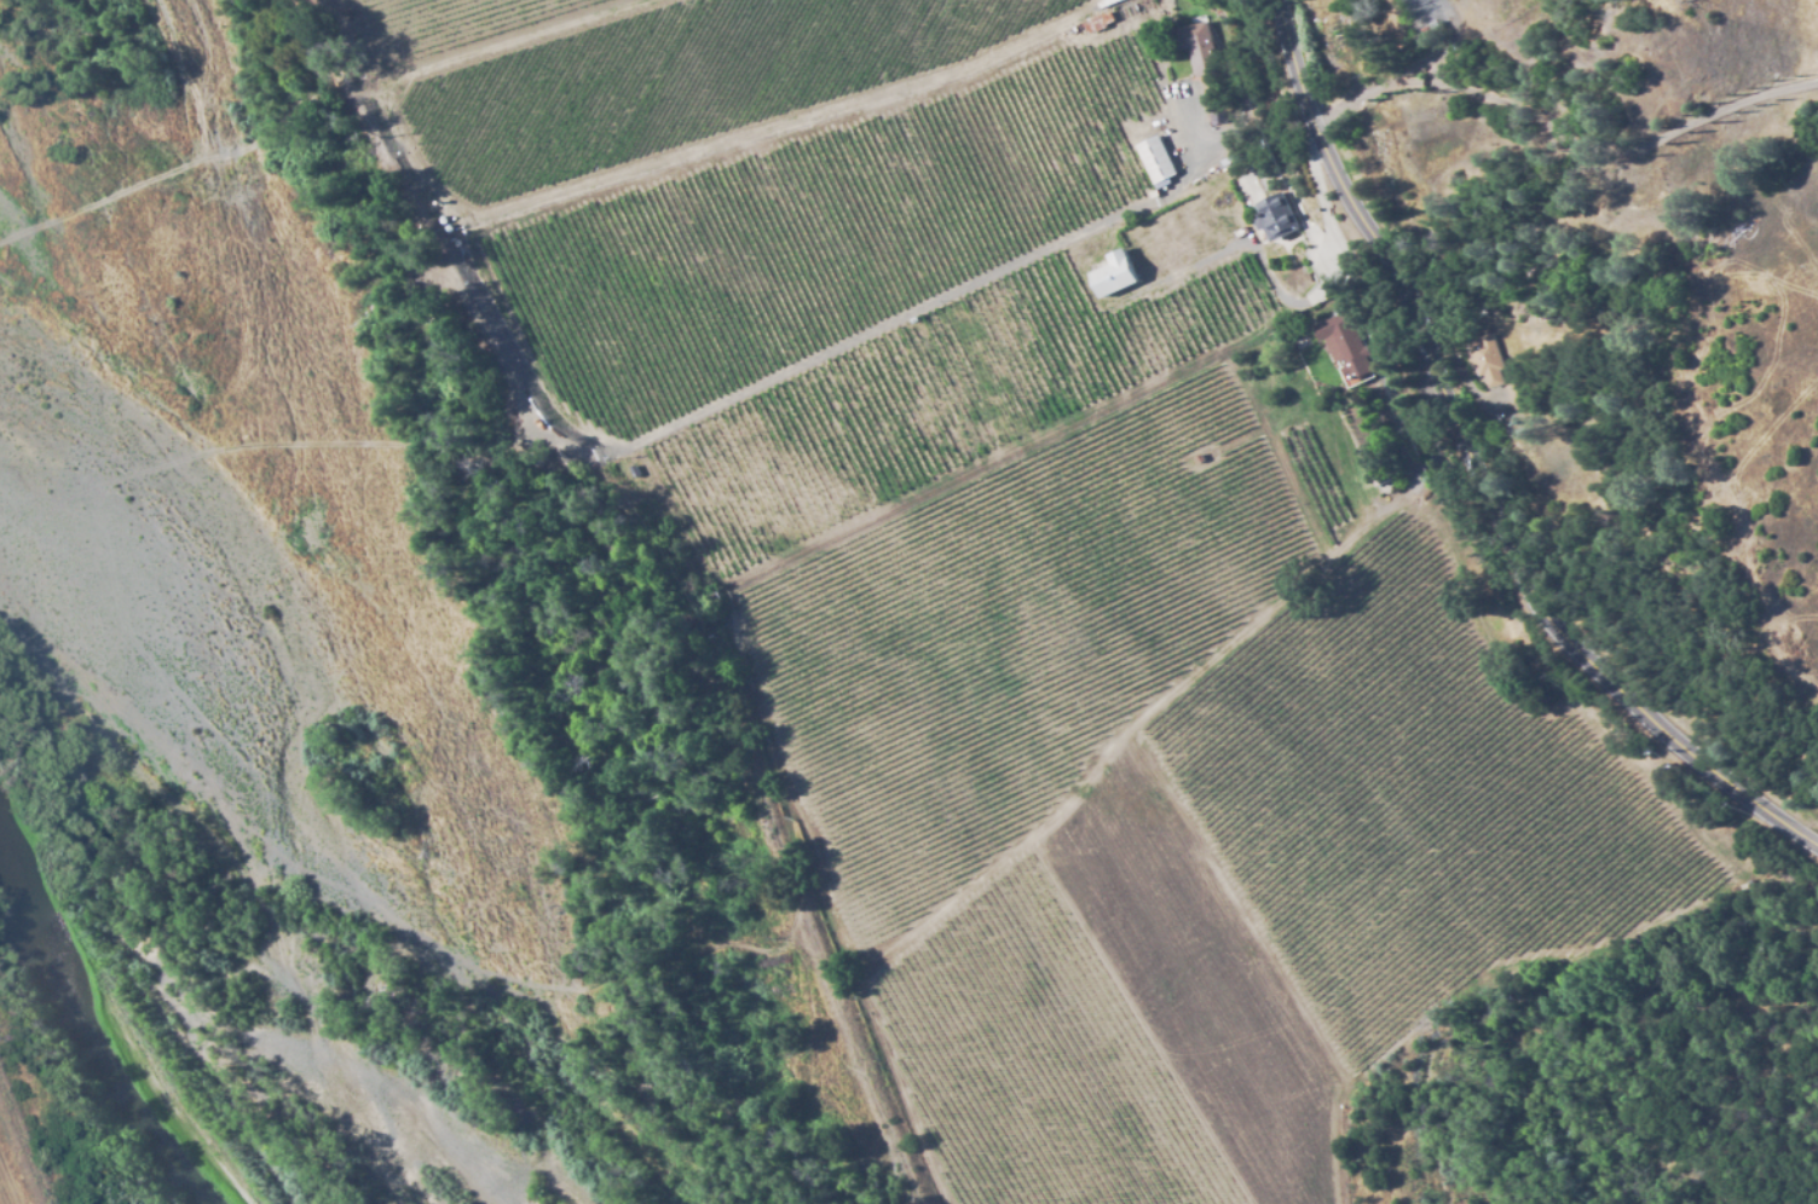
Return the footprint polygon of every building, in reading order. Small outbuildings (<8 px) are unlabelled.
[(1187,76),(1212,72),(1204,21),(1179,25),(1187,76)] [(1173,176),(1160,135),(1135,144),(1149,184),(1173,176)] [(1254,203),(1260,215),(1254,218),(1259,230),(1264,228),(1270,240),(1296,228),(1280,192),(1254,203)] [(1089,272),(1098,297),(1138,282),(1125,247),(1106,254),(1109,264),(1089,272)] [(1315,323),(1344,388),(1373,375),(1343,310),(1315,323)] [(1487,389),(1482,376),(1478,377),(1476,367),(1471,369),(1465,347),(1476,343),(1473,337),(1489,332),(1501,370),(1496,371),(1501,384),(1487,389)] [(1505,405),(1499,387),(1514,381),(1520,400),(1505,405)]
